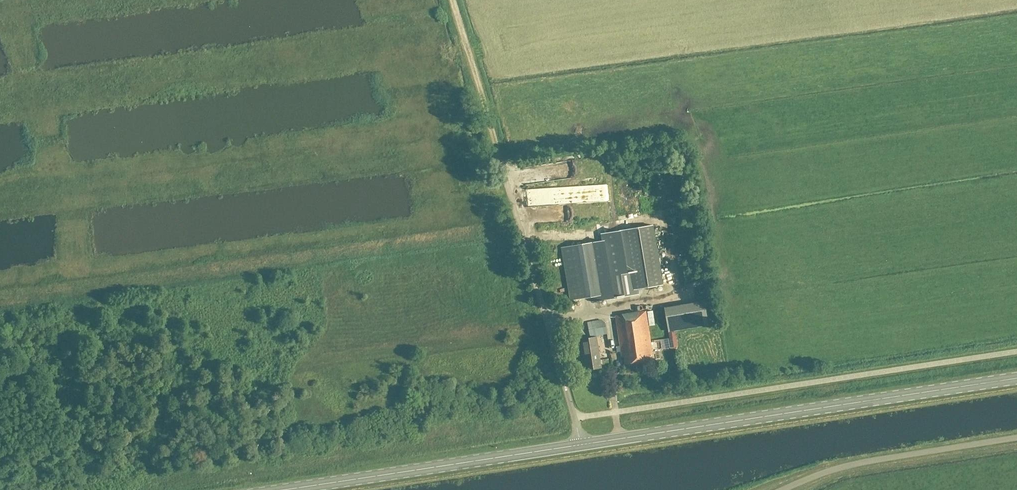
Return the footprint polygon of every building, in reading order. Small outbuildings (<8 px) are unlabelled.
[(596,185),(596,190),(603,190),(603,181),(580,181),(580,186),(596,185)] [(669,218),(677,218),(676,210),(668,211),(669,218)] [(653,225),(623,230),(632,283),(633,290),(637,289),(642,288),(663,285),(653,225)] [(613,240),(561,248),(570,301),(591,298),(592,302),(638,295),(637,289),(633,290),(632,283),(623,230),(612,232),(613,240)] [(651,361),(650,356),(652,356),(645,312),(615,316),(621,358),(623,358),(624,365),(651,361)] [(590,338),(607,335),(603,319),(587,323),(590,338)] [(669,340),(667,340),(668,348),(677,347),(674,332),(668,333),(669,340)] [(601,368),(597,346),(596,338),(579,341),(577,342),(579,349),(581,350),(582,350),(586,371),(601,368)]
